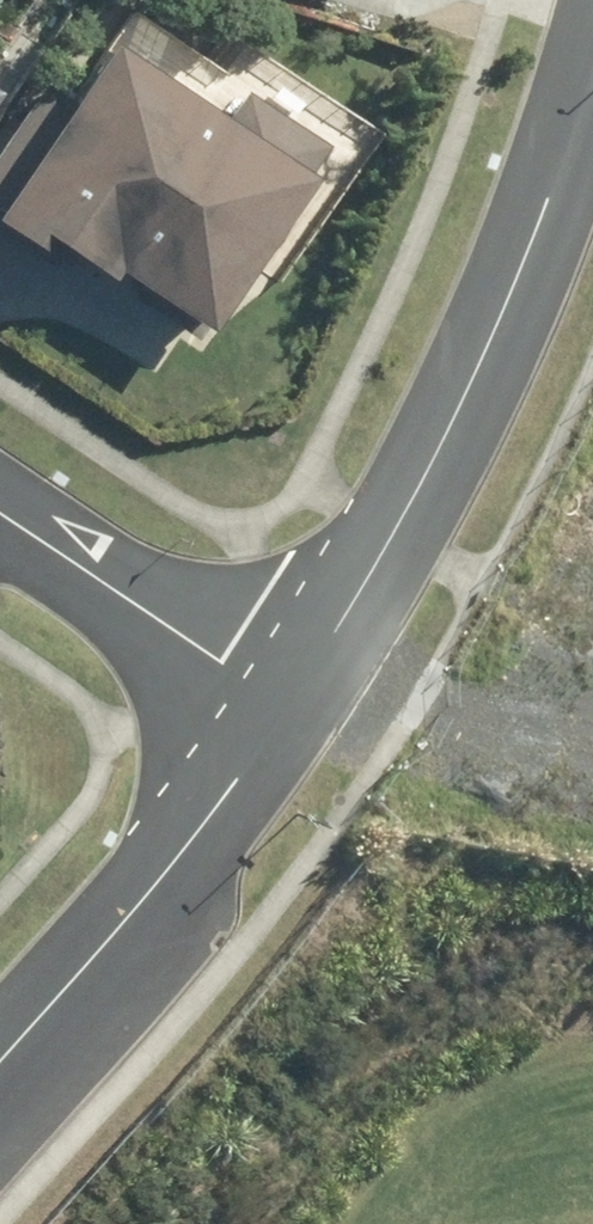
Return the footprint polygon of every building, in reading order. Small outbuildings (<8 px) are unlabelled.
[(0,131),(0,226),(33,247),(42,232),(115,279),(121,270),(211,329),(332,141),(251,89),(233,118),(110,39),(38,151),(2,128),(0,131)]
